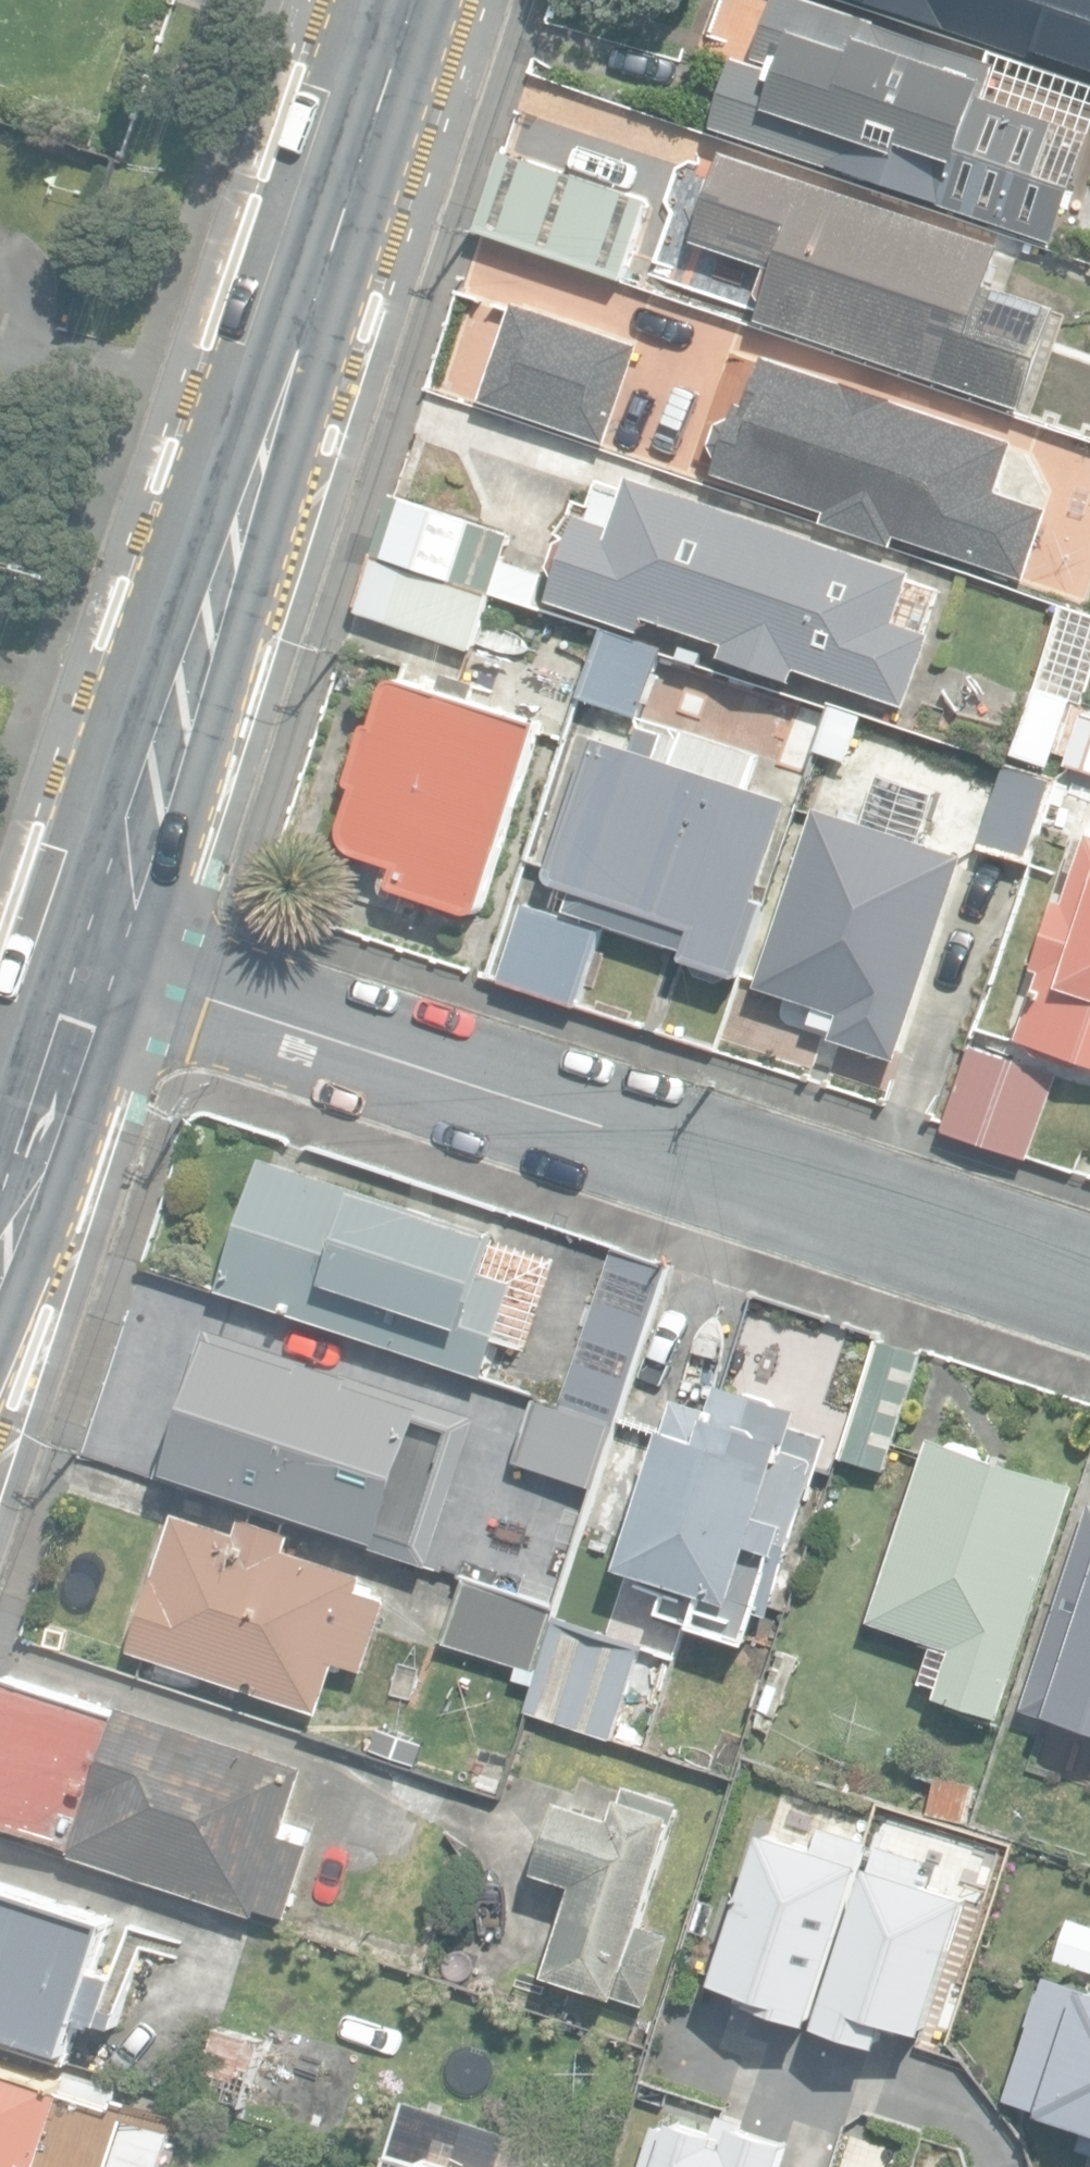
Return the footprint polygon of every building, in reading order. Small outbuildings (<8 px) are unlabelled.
[(1055,243),(1089,141),(1089,134),(986,99),(998,64),(811,0),(778,0),(759,57),(780,65),(778,71),(739,58),(716,127),(1055,243)] [(997,46),(1013,0),(861,0),(997,46)] [(1081,73),(1089,46),(1089,23),(1037,4),(1021,52),(1081,73)] [(758,321),(1024,412),(1060,306),(1044,300),(1031,336),(991,322),(1004,286),(991,282),(1005,243),(727,149),(696,241),(776,268),(758,321)] [(477,230),(623,280),(649,204),(503,153),(477,230)] [(8,194),(0,191),(0,216),(8,194)] [(514,300),(482,398),(607,440),(639,341),(514,300)] [(1016,438),(769,356),(752,409),(737,404),(714,473),(826,510),(821,526),(895,550),(898,543),(1029,586),(1055,509),(998,490),(1016,438)] [(913,572),(630,475),(613,525),(579,513),(571,536),(559,539),(551,562),(560,576),(551,602),(638,632),(643,616),(726,644),(722,656),(794,681),(798,669),(905,706),(930,633),(924,631),(937,592),(909,582),(913,572)] [(374,555),(492,594),(512,533),(394,494),(373,554),(374,555)] [(357,609),(472,648),(491,594),(374,555),(355,608),(357,609)] [(580,695),(640,716),(664,647),(604,626),(580,695)] [(472,911),(473,911),(474,911),(475,911),(476,911),(478,911),(479,910),(480,910),(481,909),(482,909),(541,723),(402,678),(401,678),(399,679),(397,679),(395,680),(394,681),(393,682),(392,684),(391,685),(391,687),(390,689),(378,726),(372,724),(354,781),(361,783),(348,823),(348,825),(347,825),(347,827),(347,828),(347,829),(347,830),(347,831),(347,832),(348,833),(348,834),(348,835),(348,836),(348,837),(349,837),(349,838),(349,839),(350,840),(350,841),(351,842),(351,843),(352,844),(352,845),(353,845),(354,846),(354,847),(355,847),(355,848),(356,849),(357,849),(358,850),(359,851),(360,852),(361,852),(402,865),(395,887),(468,910),(469,911),(470,911),(471,911),(472,911)] [(1014,754),(1048,766),(1072,700),(1037,688),(1014,754)] [(815,752),(845,761),(862,713),(832,703),(815,752)] [(1068,769),(1089,775),(1089,708),(1087,707),(1068,769)] [(703,974),(724,982),(734,976),(745,978),(771,899),(763,896),(775,861),(772,860),(793,800),(753,786),(762,757),(680,730),(676,739),(643,727),(635,749),(600,737),(557,868),(557,874),(559,880),(562,886),(576,891),(571,910),(689,950),(688,958),(697,960),(703,974)] [(981,846),(1030,862),(1057,779),(1007,763),(981,846)] [(834,1034),(903,1056),(966,856),(921,841),(937,793),(881,775),(866,821),(820,806),(763,986),(817,1003),(811,1022),(836,1029),(834,1034)] [(1089,833),(1087,839),(1082,837),(1071,870),(1076,872),(1067,902),(1060,899),(1038,966),(1046,970),(1022,1038),(1035,1042),(1042,1056),(1080,1069),(1089,1064),(1089,834),(1089,833)] [(499,981),(581,1005),(604,928),(526,904),(522,903),(499,981)] [(947,1130),(1031,1158),(1058,1074),(975,1047),(947,1130)] [(222,1291),(489,1376),(519,1284),(496,1276),(509,1235),(370,1190),(368,1195),(264,1162),(222,1291)] [(561,1403),(620,1422),(671,1264),(672,1263),(613,1244),(561,1403)] [(377,1544),(378,1545),(426,1399),(212,1329),(180,1427),(187,1429),(174,1469),(192,1475),(190,1483),(377,1544)] [(844,1457),(888,1470),(925,1350),(881,1336),(844,1457)] [(622,1565),(772,1614),(829,1436),(792,1424),(797,1409),(719,1383),(710,1412),(675,1401),(622,1565)] [(467,1579),(558,1609),(620,1423),(561,1404),(540,1397),(499,1521),(488,1517),(483,1531),(495,1535),(486,1562),(466,1555),(459,1576),(467,1579)] [(937,1696),(1000,1717),(1077,1484),(932,1436),(872,1619),(936,1641),(923,1679),(941,1685),(937,1696)] [(132,1647),(321,1711),(338,1661),(363,1669),(387,1599),(360,1589),(365,1576),(287,1549),(293,1532),(245,1516),(239,1534),(177,1513),(132,1647)] [(1048,1680),(1053,1682),(1046,1704),(1089,1717),(1089,1539),(1048,1680)] [(533,1686),(558,1609),(467,1579),(446,1641),(521,1666),(516,1680),(533,1686)] [(528,1709),(613,1739),(645,1645),(561,1615),(528,1709)] [(777,1769),(782,1752),(768,1748),(798,1653),(778,1647),(742,1758),(777,1769)] [(288,1916),(311,1843),(286,1835),(309,1764),(121,1703),(119,1711),(8,1675),(0,1698),(0,1822),(76,1846),(74,1853),(259,1913),(261,1908),(288,1916)] [(930,1810),(969,1822),(979,1787),(941,1774),(930,1810)] [(579,1881),(549,1973),(649,2006),(672,1935),(644,1926),(684,1804),(630,1787),(621,1815),(564,1796),(540,1868),(579,1881)] [(934,1863),(884,1847),(824,2031),(894,2053),(903,2027),(939,2039),(985,1899),(928,1881),(934,1863)] [(72,2049),(83,2013),(119,2025),(124,2008),(112,2004),(121,1975),(98,1968),(114,1921),(0,1883),(0,2025),(72,2049)] [(1047,1976),(1008,2099),(1089,2125),(1089,1990),(1047,1976)] [(244,2105),(245,2106),(265,2039),(220,2026),(200,2092),(244,2105)] [(125,2108),(68,2089),(70,2082),(0,2059),(0,2166),(106,2166),(125,2108)] [(949,2161),(949,2160),(732,2084),(719,2120),(754,2132),(748,2148),(721,2139),(711,2166),(966,2166),(949,2161)] [(174,2137),(134,2123),(119,2166),(163,2166),(174,2137)] [(425,2166),(569,2166),(438,2126),(425,2166)]
